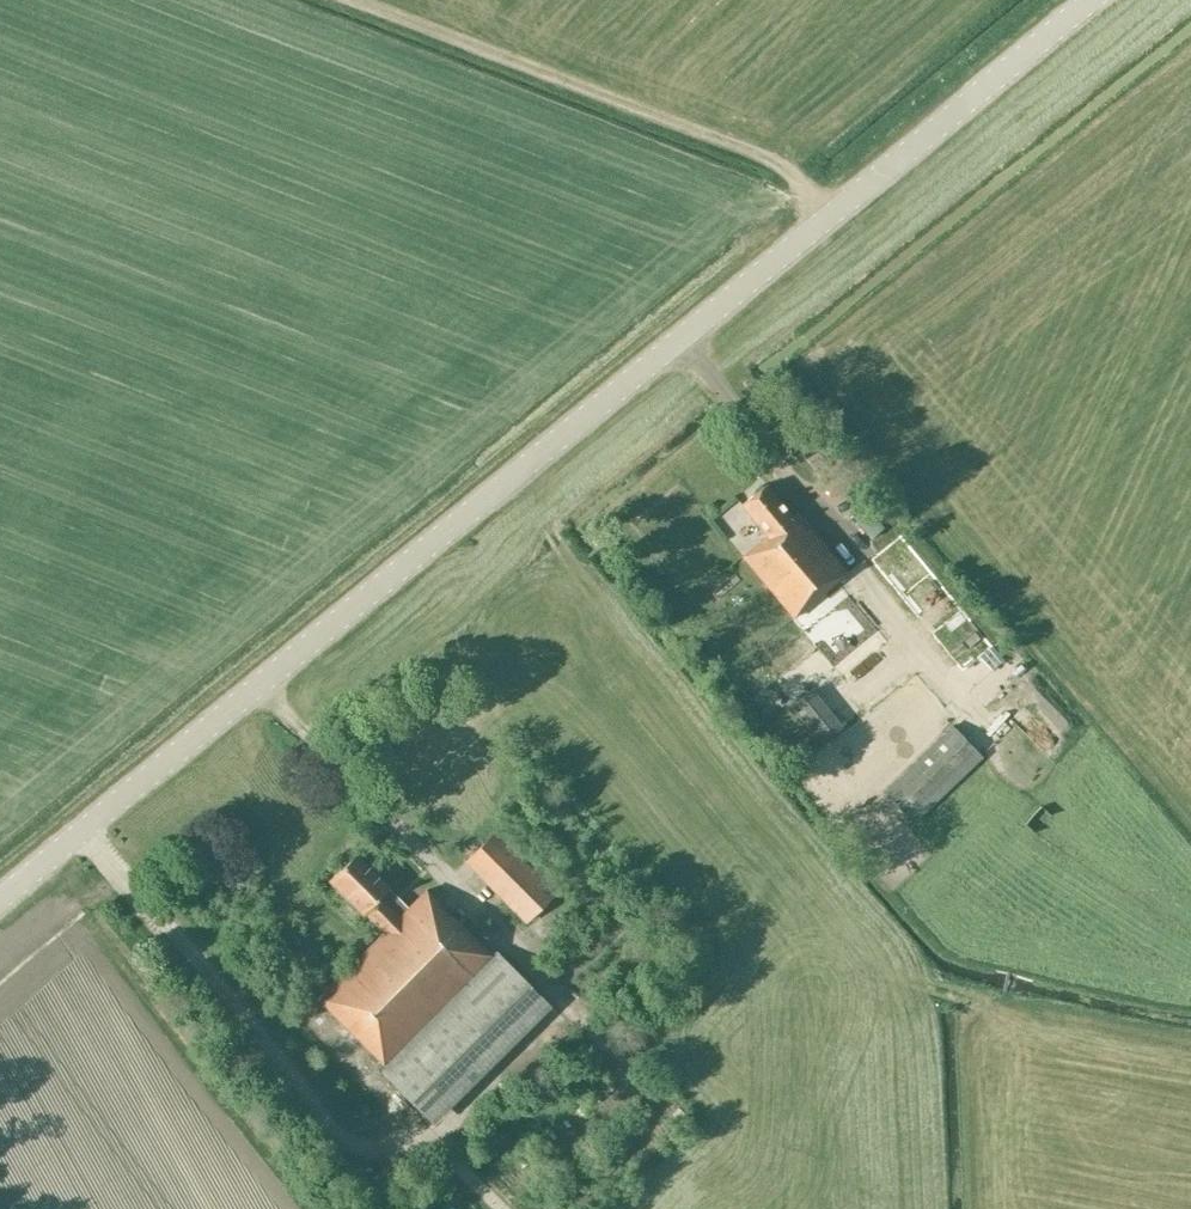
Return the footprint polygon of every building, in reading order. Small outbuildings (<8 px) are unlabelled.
[(767,534),(741,556),(844,675),(886,639),(837,582),(847,573),(793,510),(789,512),(764,483),(741,504),(767,534)] [(854,518),(870,535),(880,528),(865,510),(854,518)] [(863,558),(923,632),(954,668),(985,644),(955,608),(941,618),(881,544),(863,558)] [(810,690),(787,708),(817,745),(839,726),(810,690)] [(883,791),(912,821),(981,755),(952,725),(883,791)] [(1050,821),(1058,799),(1045,795),(1038,817),(1050,821)] [(495,832),(465,861),(524,921),(554,892),(495,832)] [(384,931),(317,998),(385,1067),(381,1071),(422,1113),(540,995),(499,954),(494,958),(426,890),(407,908),(387,889),(389,887),(355,854),(329,880),(362,913),(364,911),(384,931)] [(445,1208),(465,1208),(468,1206),(458,1196),(445,1208)]
